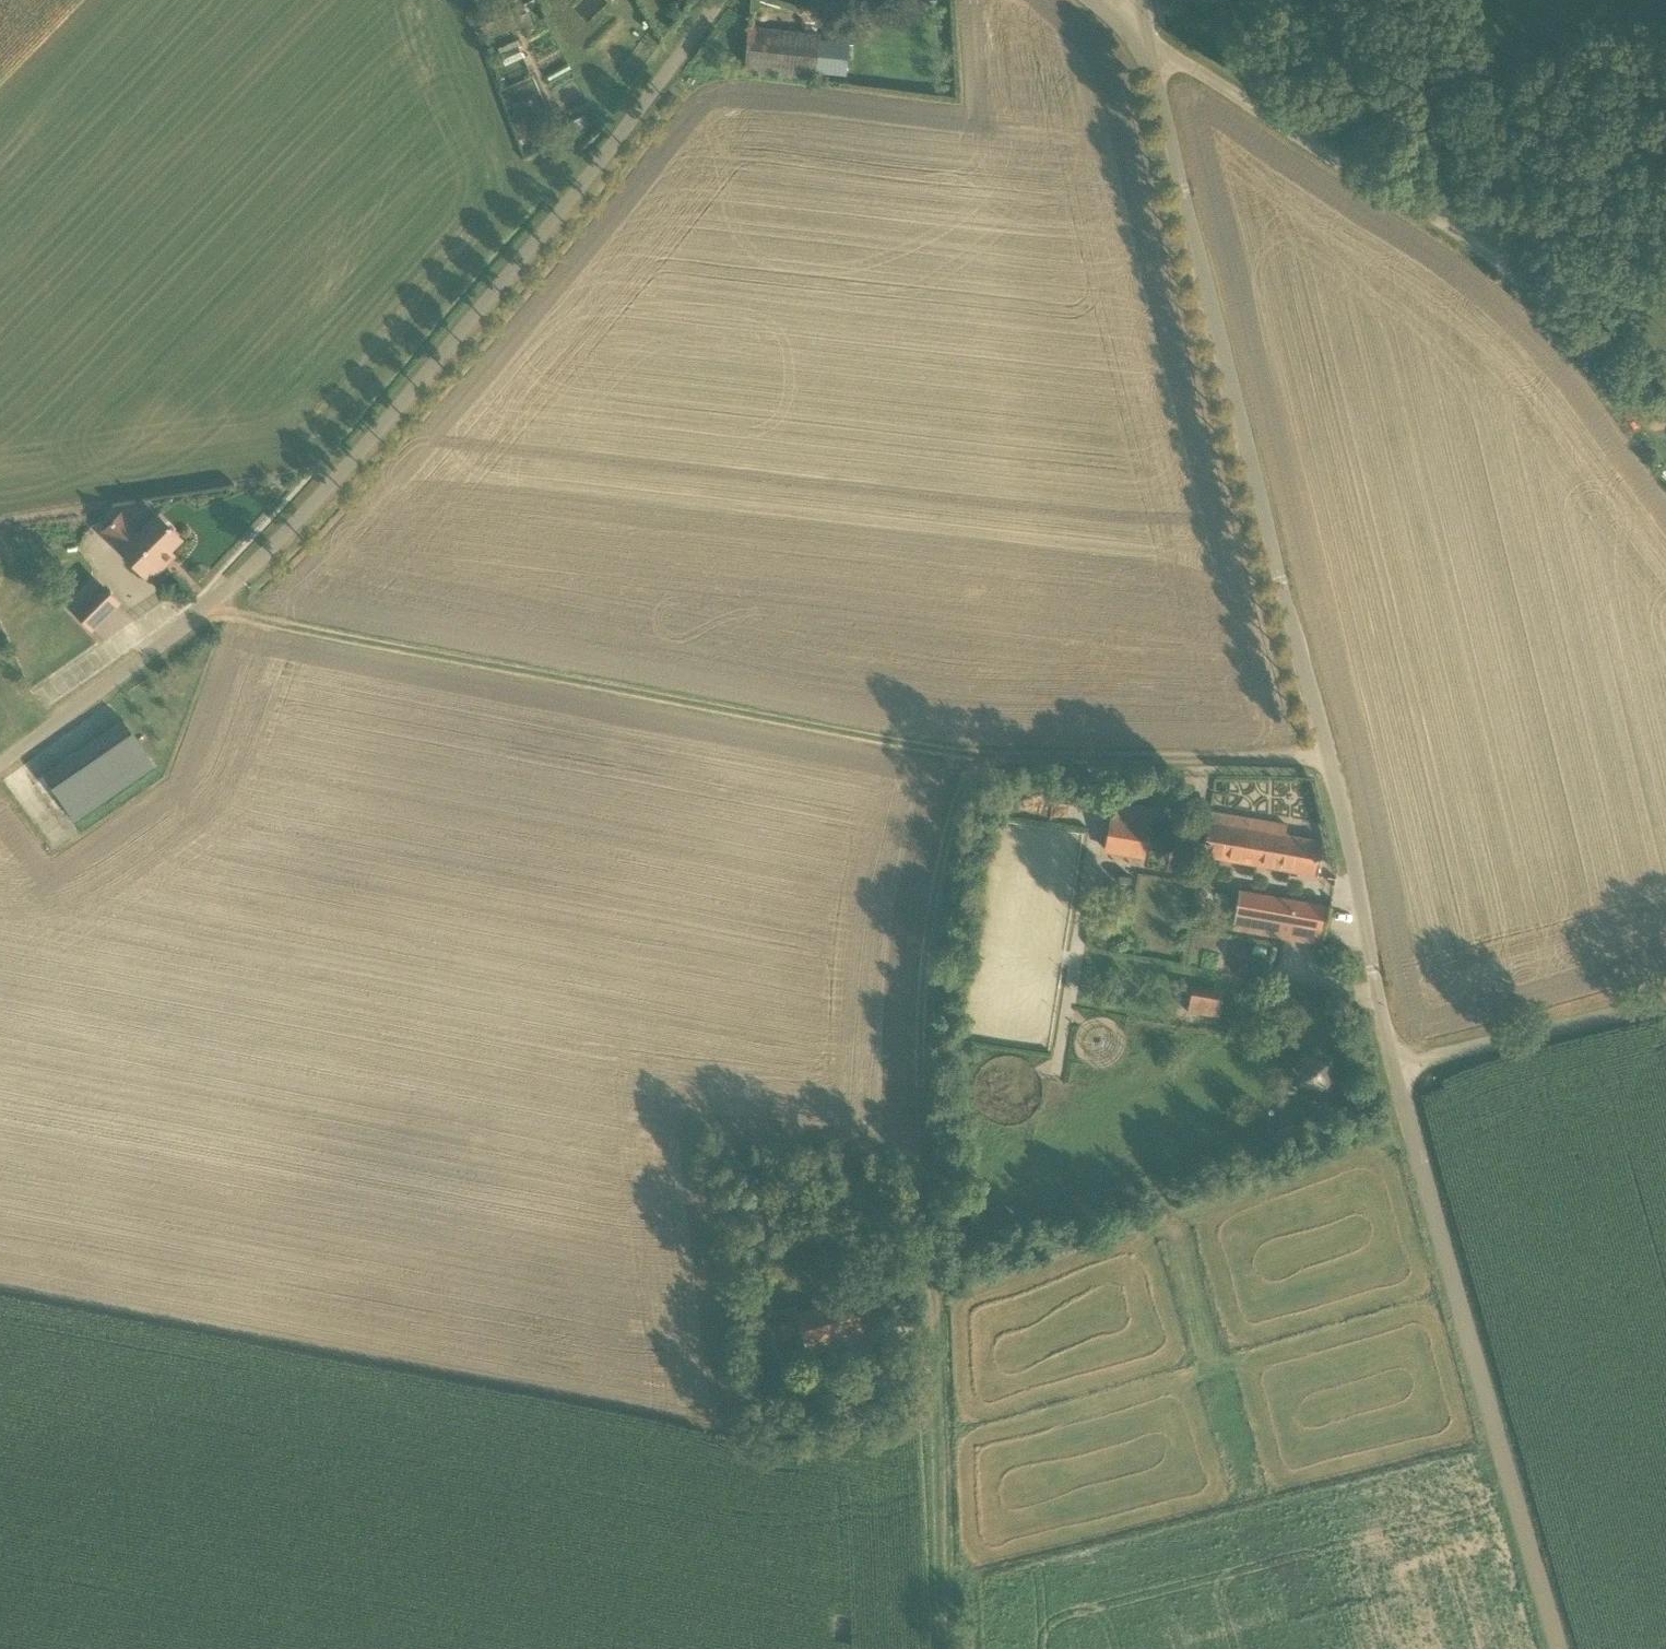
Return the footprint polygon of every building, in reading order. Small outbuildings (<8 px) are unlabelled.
[(744,72),(815,79),(819,35),(748,27),(744,72)] [(121,551),(149,579),(167,561),(162,556),(180,538),(157,515),(139,533),(120,514),(104,531),(123,550),(121,551)] [(91,629),(118,602),(119,602),(100,584),(73,611),(91,629)] [(123,720),(107,731),(132,768),(149,757),(123,720)] [(43,775),(68,812),(101,790),(75,753),(43,775)] [(1106,850),(1141,856),(1150,807),(1115,801),(1106,850)] [(1286,825),(1236,816),(1234,826),(1208,822),(1202,858),(1316,875),(1321,842),(1284,835),(1286,825)] [(1231,928),(1315,943),(1322,905),(1238,890),(1231,928)] [(1191,992),(1187,1011),(1215,1016),(1219,997),(1191,992)] [(862,1328),(852,1291),(834,1296),(836,1303),(797,1313),(795,1307),(771,1313),(778,1335),(800,1329),(804,1344),(862,1328)]
